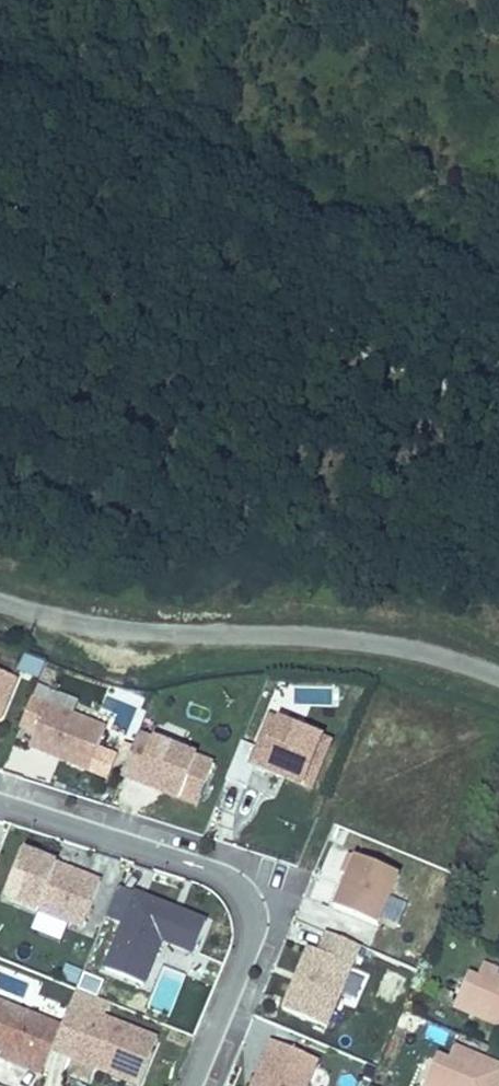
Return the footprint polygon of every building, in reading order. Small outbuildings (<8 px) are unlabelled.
[(23,652),(16,667),(36,676),(42,660),(23,652)] [(0,670),(0,712),(14,675),(0,670)] [(28,744),(87,768),(104,726),(45,702),(28,744)] [(330,740),(269,714),(250,761),(311,786),(330,740)] [(137,731),(120,772),(195,802),(212,761),(137,731)] [(108,779),(113,758),(97,754),(92,776),(108,779)] [(22,848),(3,894),(72,921),(82,896),(91,900),(100,879),(22,848)] [(346,872),(333,904),(377,923),(398,872),(349,852),(341,870),(346,872)] [(205,918),(135,890),(104,966),(142,981),(160,938),(193,950),(205,918)] [(351,963),(307,945),(282,1006),(326,1024),(351,963)] [(484,966),(478,979),(469,975),(460,996),(469,1001),(464,1013),(498,1027),(498,972),(484,966)] [(388,974),(379,996),(393,1001),(401,979),(388,974)] [(86,1014),(70,1055),(138,1083),(157,1037),(103,1015),(109,1000),(75,986),(67,1007),(86,1014)] [(469,1001),(460,996),(454,1009),(464,1013),(469,1001)] [(1,1050),(26,1060),(24,1065),(41,1072),(51,1048),(60,1025),(0,1001),(0,1050),(1,1050)] [(51,1048),(70,1055),(86,1014),(67,1007),(60,1025),(51,1048)] [(271,1039),(251,1085),(305,1085),(317,1058),(271,1039)] [(455,1047),(448,1061),(437,1056),(428,1078),(440,1083),(438,1085),(498,1085),(498,1066),(455,1047)] [(1,1050),(0,1052),(0,1056),(24,1065),(26,1060),(1,1050)]
